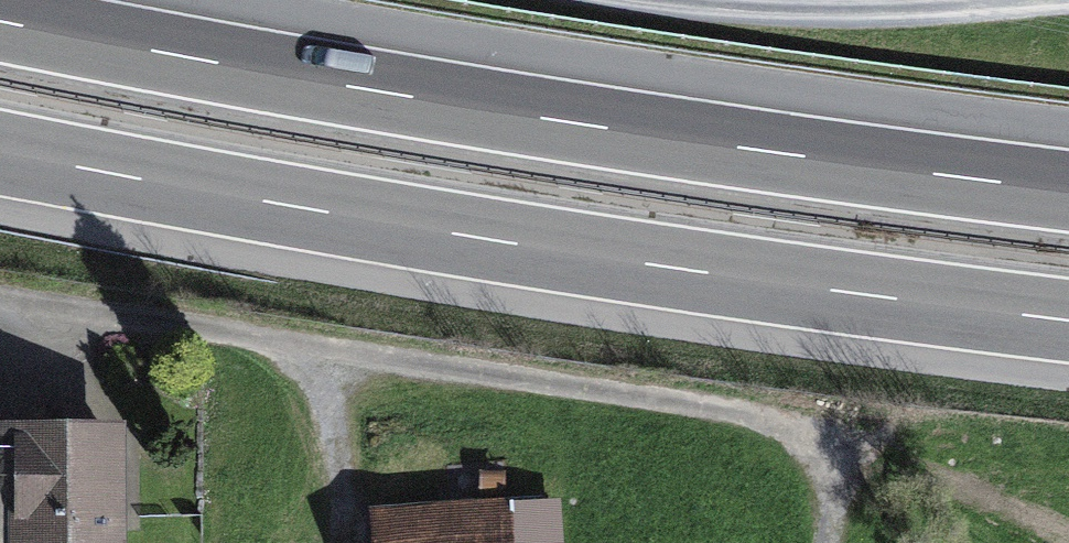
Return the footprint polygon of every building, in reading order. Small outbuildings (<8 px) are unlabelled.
[(0,411),(0,542),(137,542),(139,413),(0,411)] [(388,495),(390,542),(563,542),(560,486),(388,495)]
